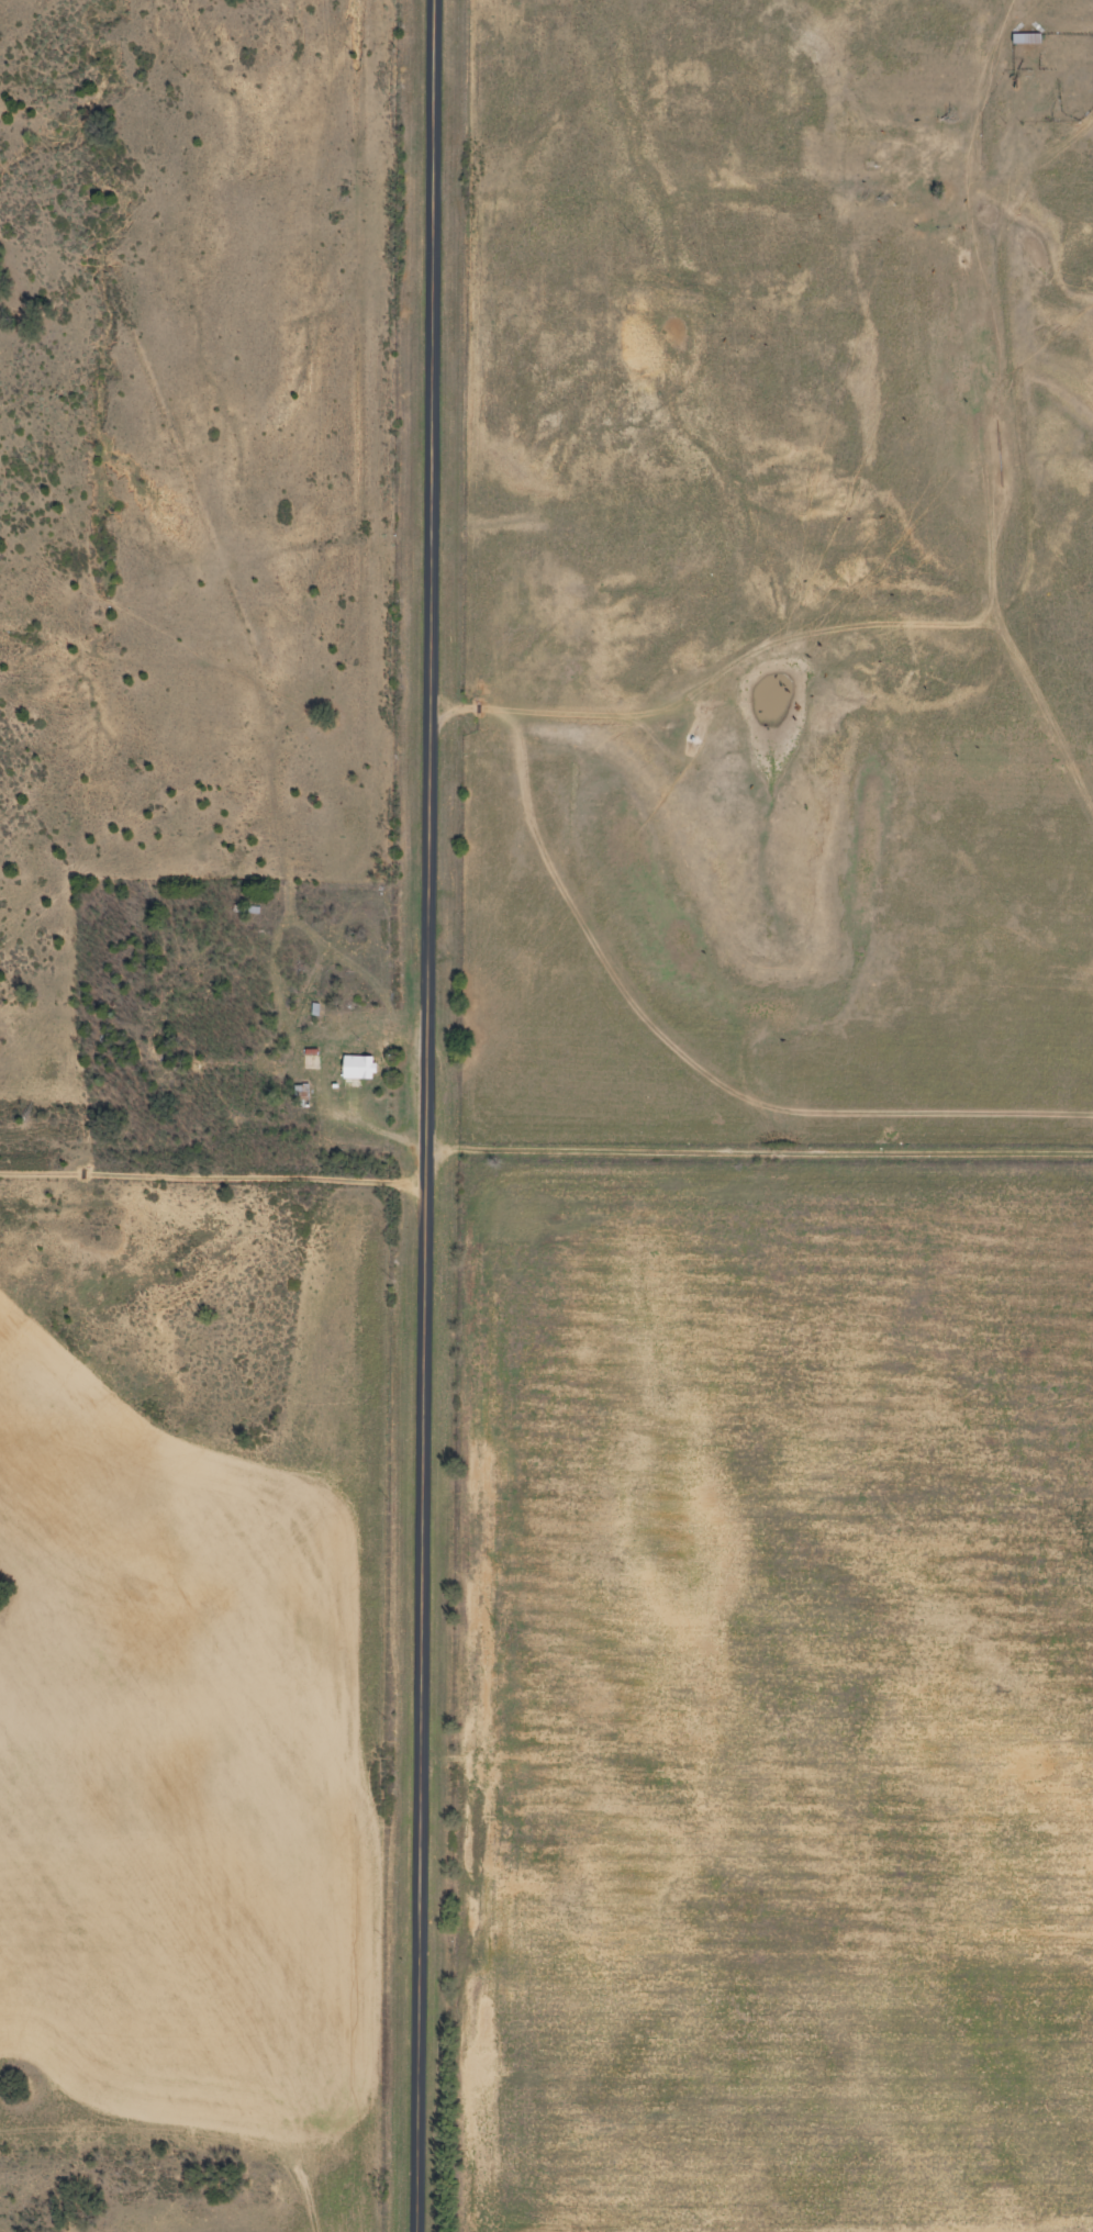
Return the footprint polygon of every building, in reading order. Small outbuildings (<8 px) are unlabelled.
[(1041,33),(1012,33),(1012,43),(1041,43),(1041,33)] [(373,1055),(341,1055),(341,1079),(373,1079),(373,1055)] [(309,1084),(293,1084),(293,1105),(309,1105),(309,1084)]
